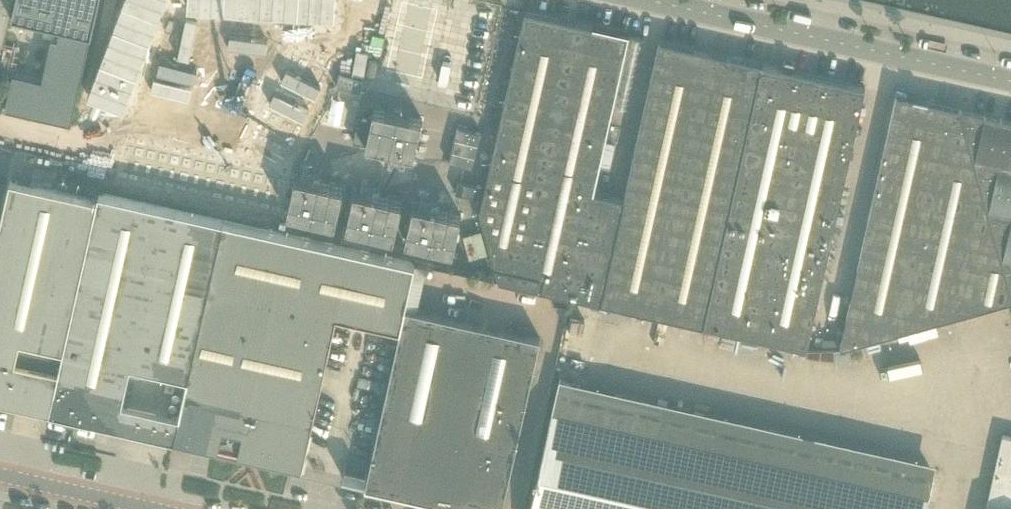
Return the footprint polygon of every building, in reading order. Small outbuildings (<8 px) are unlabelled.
[(4,44),(10,13),(12,14),(58,24),(90,31),(91,32),(98,0),(0,0),(0,43),(4,44)] [(87,95),(100,100),(123,108),(164,0),(123,0),(87,95)] [(187,8),(334,17),(335,0),(188,0),(187,8)] [(347,18),(360,19),(361,0),(349,0),(347,18)] [(454,9),(430,111),(486,124),(510,22),(454,9)] [(499,281),(585,300),(608,196),(593,192),(628,34),(524,11),(480,211),(499,281)] [(585,300),(703,327),(738,174),(762,64),(659,41),(624,199),(608,196),(585,300)] [(297,48),(253,135),(287,153),(331,65),(320,59),(297,48)] [(11,79),(4,110),(70,125),(85,59),(55,52),(47,88),(11,79)] [(738,174),(703,327),(807,350),(865,87),(762,64),(738,174)] [(839,350),(914,328),(1010,300),(1010,293),(980,182),(959,108),(929,101),(914,98),(897,94),(892,114),(839,350)] [(124,163),(121,176),(277,210),(280,197),(285,173),(129,138),(124,163)] [(94,175),(94,176),(107,179),(111,161),(112,154),(111,154),(100,152),(94,175)] [(50,406),(58,370),(15,360),(20,340),(63,349),(97,198),(10,179),(0,222),(0,395),(7,397),(8,396),(50,406)] [(437,189),(422,258),(456,265),(480,270),(485,247),(462,242),(471,196),(437,189)] [(101,421),(167,436),(172,413),(128,404),(122,402),(130,365),(187,378),(223,220),(99,192),(97,198),(63,349),(58,370),(50,406),(49,410),(57,412),(57,411),(101,420),(101,421)] [(336,315),(400,329),(405,308),(415,263),(223,220),(187,378),(179,415),(172,413),(167,436),(167,437),(289,464),(305,454),(336,315)] [(400,329),(365,487),(368,486),(474,508),(502,508),(540,338),(405,308),(400,329)] [(530,508),(926,508),(934,475),(557,391),(530,508)]
